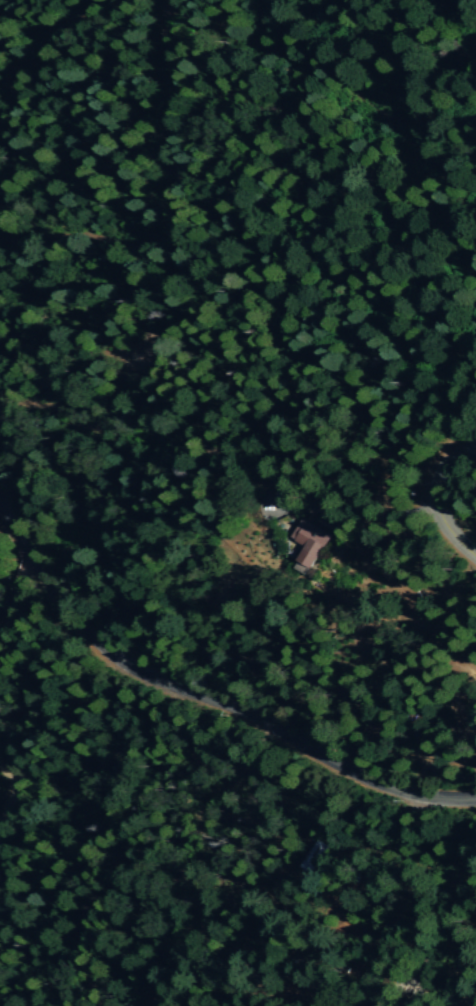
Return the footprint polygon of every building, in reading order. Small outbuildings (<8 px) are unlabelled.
[(330,533),(305,523),(302,532),(295,529),(291,540),(304,545),(295,570),(304,574),(307,567),(316,570),(330,533)]
